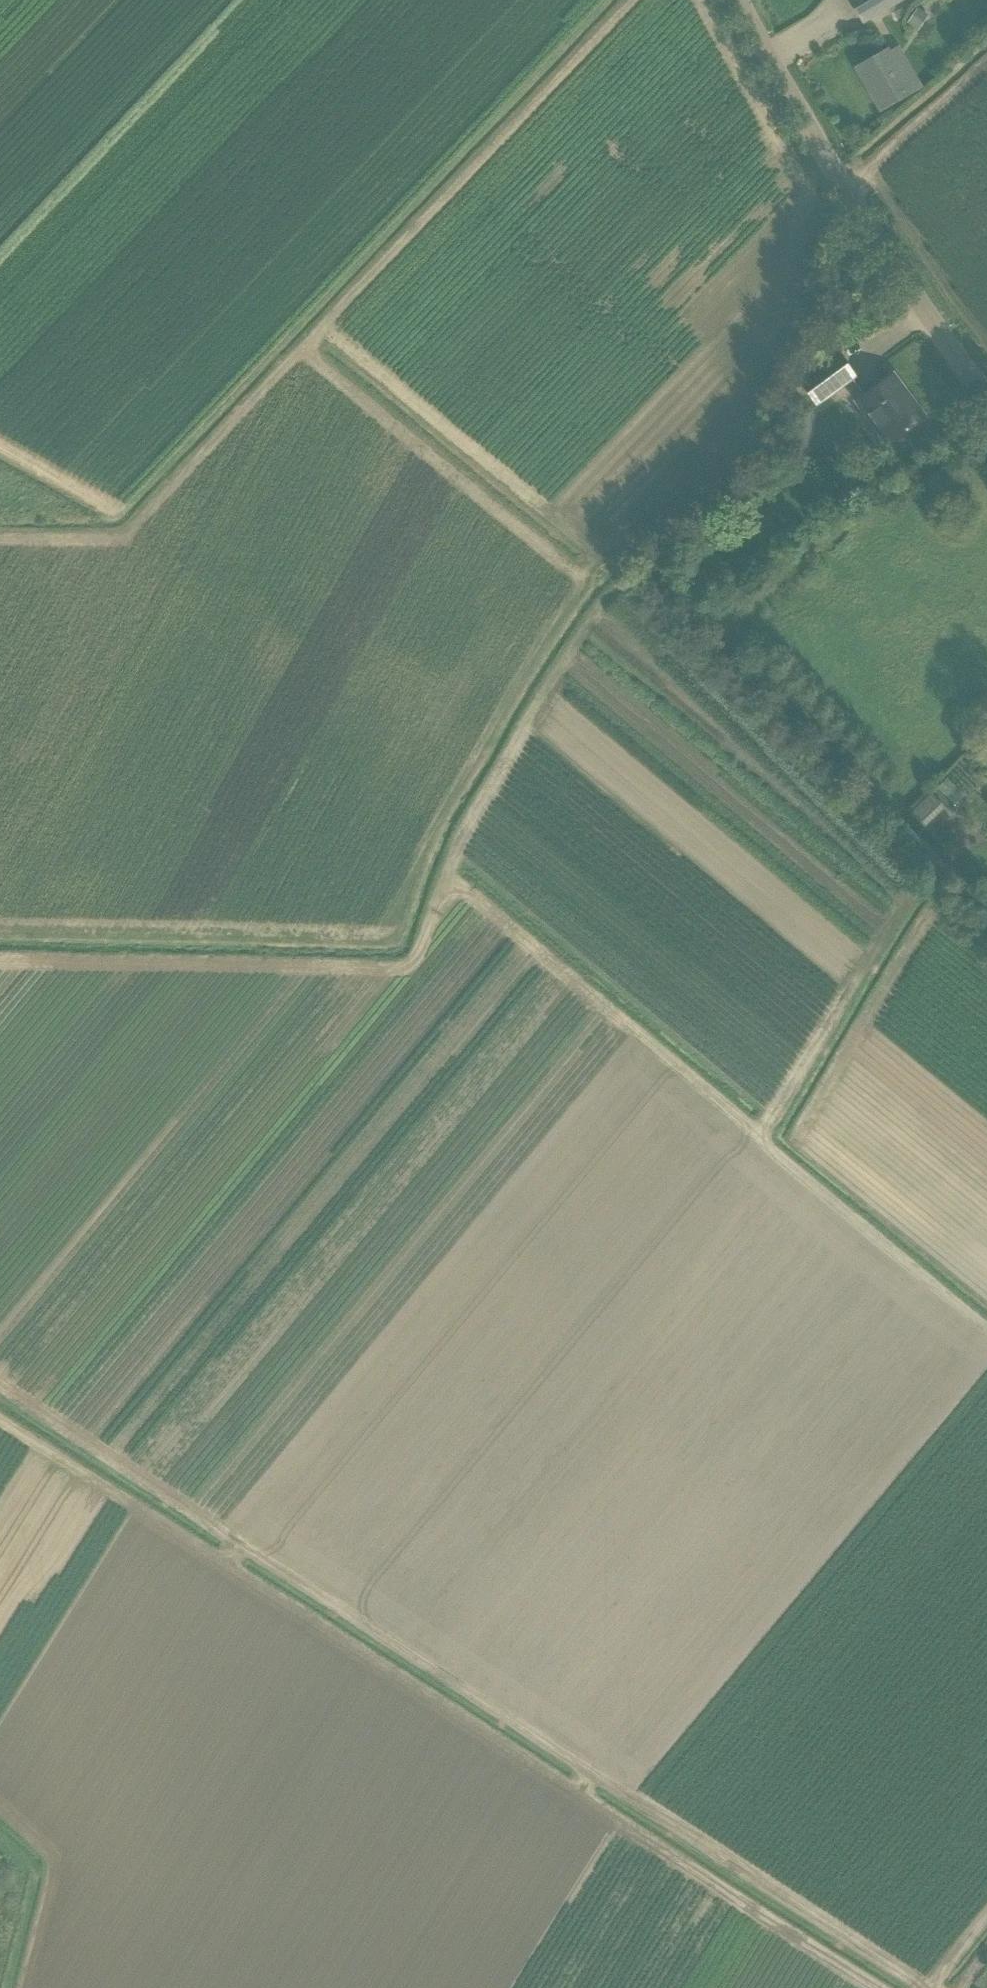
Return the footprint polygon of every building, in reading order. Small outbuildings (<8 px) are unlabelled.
[(864,23),(902,0),(850,0),(864,23)] [(917,9),(907,24),(917,30),(927,16),(917,9)] [(882,109),(899,99),(910,93),(886,51),(858,67),(882,109)] [(836,351),(796,380),(815,405),(854,377),(836,351)] [(892,375),(876,386),(855,402),(887,445),(920,420),(900,394),(904,391),(892,375)] [(794,412),(792,422),(811,426),(813,416),(794,412)] [(965,807),(973,796),(954,781),(945,793),(965,807)] [(910,812),(924,826),(944,807),(930,793),(910,812)]
